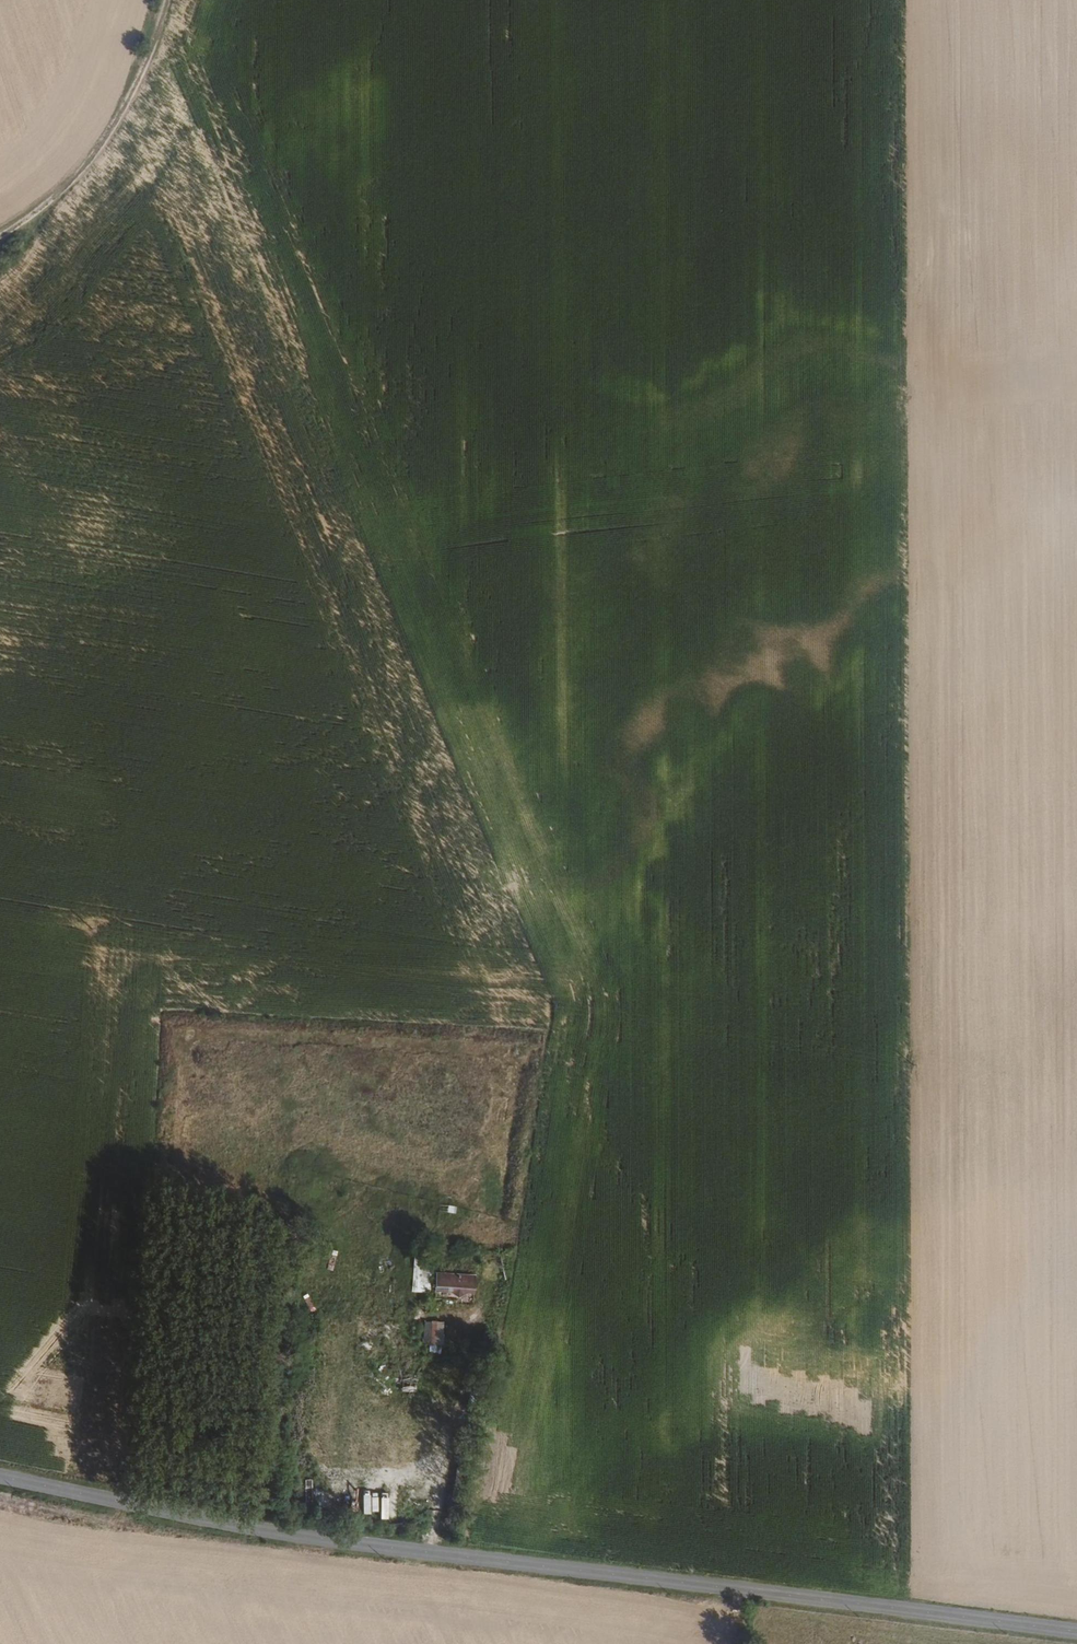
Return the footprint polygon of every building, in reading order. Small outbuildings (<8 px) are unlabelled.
[(299,1157),(298,1168),(309,1168),(310,1158),(299,1157)] [(441,1203),(440,1210),(455,1213),(456,1206),(441,1203)] [(467,1246),(464,1262),(470,1263),(473,1248),(467,1246)] [(412,1291),(430,1292),(431,1263),(413,1263),(412,1291)] [(435,1272),(435,1294),(475,1295),(476,1273),(435,1272)] [(442,1339),(443,1321),(406,1320),(403,1390),(419,1391),(421,1338),(442,1339)] [(363,1514),(379,1514),(379,1493),(363,1493),(363,1514)]
